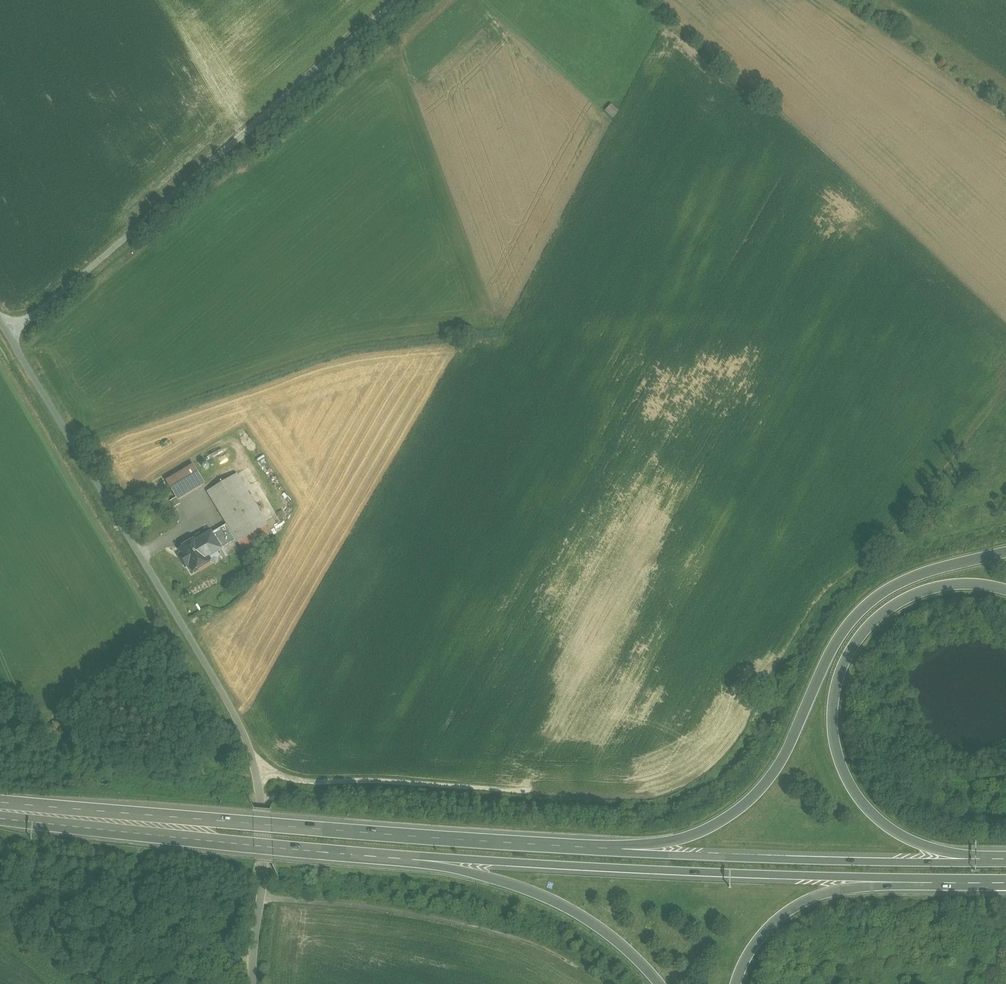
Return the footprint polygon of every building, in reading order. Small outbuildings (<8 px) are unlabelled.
[(613,104),(608,111),(616,117),(621,111),(613,104)] [(194,464),(166,481),(177,500),(206,484),(194,464)] [(237,475),(208,492),(228,525),(237,539),(238,542),(267,525),(237,475)] [(228,525),(212,535),(221,548),(237,539),(228,525)] [(211,533),(202,539),(200,535),(191,540),(192,541),(180,548),(184,554),(183,555),(193,571),(210,561),(207,556),(221,548),(212,535),(211,533)]
